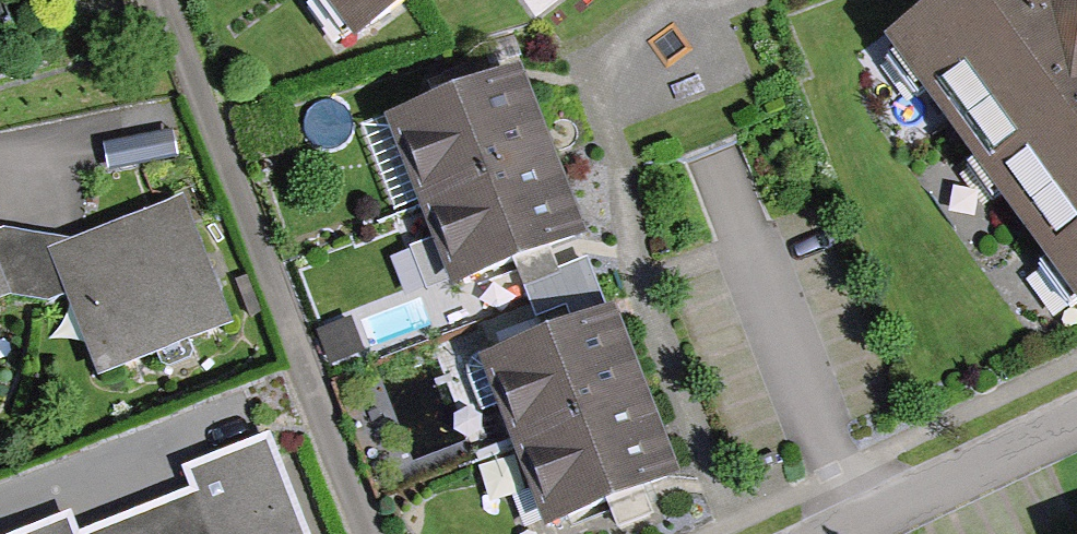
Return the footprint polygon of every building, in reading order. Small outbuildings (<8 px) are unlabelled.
[(357,62),(446,0),(313,0),(357,62)] [(898,55),(1076,308),(1076,0),(977,0),(898,55)] [(512,87),(400,129),(429,207),(542,164),(512,87)] [(542,164),(429,207),(459,284),(571,242),(542,164)] [(183,211),(60,261),(110,384),(233,334),(183,211)] [(16,310),(0,270),(0,316),(16,310)] [(606,329),(494,371),(523,448),(635,406),(606,329)] [(635,406),(523,448),(551,524),(663,482),(635,406)] [(137,519),(143,533),(300,533),(266,446),(186,476),(194,497),(137,519)] [(137,519),(98,533),(143,533),(137,519)] [(67,522),(36,533),(71,533),(67,522)]
